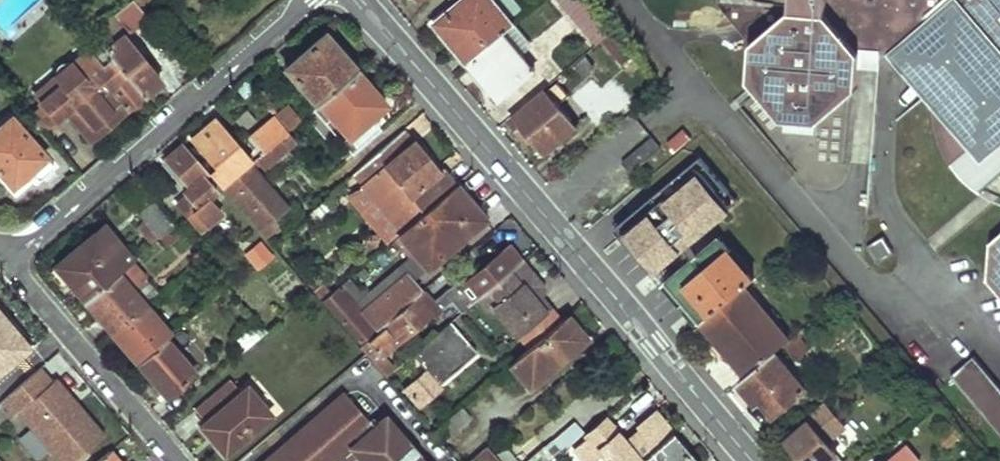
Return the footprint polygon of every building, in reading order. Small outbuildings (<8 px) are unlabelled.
[(147,92),(165,76),(128,34),(150,15),(143,5),(148,0),(133,0),(96,32),(100,38),(107,45),(147,92)] [(439,20),(474,61),(516,27),(519,24),(499,0),(462,0),(439,20)] [(601,43),(617,29),(592,0),(565,0),(601,43)] [(754,42),(753,82),(787,120),(832,122),(867,91),(865,116),(886,117),(890,47),(900,48),(951,106),(955,129),(962,147),(973,162),(989,149),(996,158),(999,155),(999,0),(719,0),(754,42)] [(539,69),(521,48),(529,42),(516,27),(474,61),(505,98),(539,69)] [(326,32),(289,64),(320,101),(325,96),(358,68),(326,32)] [(100,38),(76,59),(79,63),(93,50),(96,54),(107,45),(100,38)] [(147,92),(107,45),(96,54),(93,50),(79,63),(76,59),(68,61),(61,67),(58,74),(64,81),(43,99),(60,118),(69,110),(76,104),(83,112),(76,118),(94,138),(147,92)] [(325,96),(355,131),(388,102),(358,68),(325,96)] [(64,81),(58,74),(38,92),(43,99),(64,81)] [(561,82),(516,119),(531,136),(535,133),(549,149),(579,123),(562,103),(572,95),(561,82)] [(60,118),(43,99),(30,110),(47,129),(60,118)] [(302,116),(291,103),(281,110),(293,124),(302,116)] [(69,110),(76,118),(83,112),(76,104),(69,110)] [(278,113),(289,127),(293,124),(281,110),(278,113)] [(213,170),(223,183),(279,136),(289,127),(278,113),(253,135),(262,144),(250,154),(218,118),(197,136),(221,163),(213,170)] [(0,127),(0,166),(16,184),(35,168),(42,176),(56,164),(13,115),(0,127)] [(279,136),(291,150),(300,143),(295,136),(309,124),(302,116),(293,124),(289,127),(279,136)] [(407,130),(357,172),(356,173),(404,229),(405,228),(458,184),(450,173),(445,176),(407,130)] [(223,183),(265,232),(278,222),(272,216),(287,203),(255,166),(263,160),(266,163),(275,164),(291,150),(279,136),(223,183)] [(655,136),(623,161),(633,173),(664,147),(655,136)] [(188,188),(201,202),(220,186),(205,169),(207,167),(186,143),(168,157),(191,186),(188,188)] [(697,159),(614,229),(647,269),(651,265),(672,248),(677,254),(728,212),(719,202),(727,195),(697,159)] [(402,231),(430,265),(487,219),(458,184),(405,228),(404,229),(402,231)] [(208,204),(224,224),(236,213),(220,194),(208,204)] [(736,205),(727,195),(719,202),(728,212),(736,205)] [(152,242),(159,235),(160,235),(175,222),(154,198),(138,211),(146,220),(139,227),(152,242)] [(58,264),(87,298),(133,258),(136,255),(108,222),(92,235),(58,264)] [(175,222),(160,235),(167,242),(182,229),(175,222)] [(614,229),(610,232),(694,332),(698,329),(663,287),(647,269),(614,229)] [(663,287),(698,329),(706,322),(748,287),(756,280),(721,237),(664,284),(665,285),(663,287)] [(455,298),(465,310),(527,260),(527,259),(513,243),(463,284),(465,287),(454,297),(455,298)] [(263,244),(246,255),(256,270),(273,258),(263,244)] [(677,254),(672,248),(651,265),(656,271),(677,254)] [(430,265),(417,250),(411,256),(411,257),(410,256),(358,300),(371,315),(373,313),(369,308),(411,273),(415,278),(430,265)] [(87,298),(114,329),(145,302),(131,286),(146,274),(133,258),(87,298)] [(554,307),(545,297),(547,295),(548,285),(543,285),(537,278),(537,273),(527,260),(493,288),(502,299),(499,301),(498,309),(521,336),(554,307)] [(329,296),(364,336),(379,323),(381,326),(425,290),(415,278),(411,273),(369,308),(373,313),(371,315),(358,300),(344,283),(329,296)] [(548,285),(537,273),(537,278),(543,285),(548,285)] [(131,286),(145,302),(159,289),(146,274),(131,286)] [(463,284),(462,285),(458,280),(434,300),(438,306),(432,311),(435,314),(455,298),(454,297),(465,287),(463,284)] [(748,287),(706,322),(750,374),(777,351),(792,339),(748,287)] [(361,344),(386,374),(395,367),(382,351),(432,311),(438,306),(434,300),(425,290),(381,326),(382,327),(361,344)] [(114,329),(139,359),(166,335),(170,331),(145,302),(114,329)] [(564,318),(555,307),(554,307),(521,336),(530,347),(564,318)] [(0,308),(0,376),(34,347),(0,308)] [(512,363),(532,386),(589,338),(568,314),(564,318),(530,347),(512,363)] [(233,336),(245,349),(269,328),(258,315),(233,336)] [(452,321),(414,352),(426,368),(403,386),(420,406),(442,387),(439,383),(478,351),(452,321)] [(139,359),(162,385),(189,362),(166,335),(139,359)] [(801,335),(789,345),(799,357),(812,347),(801,335)] [(750,374),(742,381),(770,416),(806,386),(777,351),(750,374)] [(999,425),(999,379),(979,354),(956,373),(999,425)] [(108,434),(60,377),(56,381),(43,367),(5,399),(18,415),(22,411),(65,460),(76,460),(108,434)] [(230,376),(194,406),(204,420),(200,423),(225,451),(271,411),(246,383),(240,388),(230,376)] [(260,460),(331,460),(350,445),(355,451),(363,460),(426,460),(386,414),(374,425),(344,390),(260,460)] [(436,427),(447,438),(475,413),(466,402),(436,427)] [(809,460),(848,460),(822,430),(836,419),(825,406),(811,417),(813,420),(790,438),(809,460)] [(674,434),(676,433),(659,413),(641,428),(643,431),(629,443),(609,419),(590,436),(591,437),(577,448),(587,460),(641,460),(674,434)] [(557,437),(566,448),(588,430),(579,419),(557,437)] [(944,432),(952,443),(962,434),(954,424),(944,432)] [(674,434),(641,460),(696,460),(674,434)] [(548,445),(557,455),(566,448),(557,437),(548,445)] [(498,454),(504,460),(524,460),(510,444),(498,454)] [(887,460),(922,460),(907,444),(887,460)] [(355,451),(350,445),(331,460),(343,460),(355,451)] [(498,454),(491,445),(473,460),(504,460),(498,454)] [(558,456),(557,455),(548,445),(528,460),(552,460),(558,456)] [(112,451),(101,460),(121,460),(112,451)]
